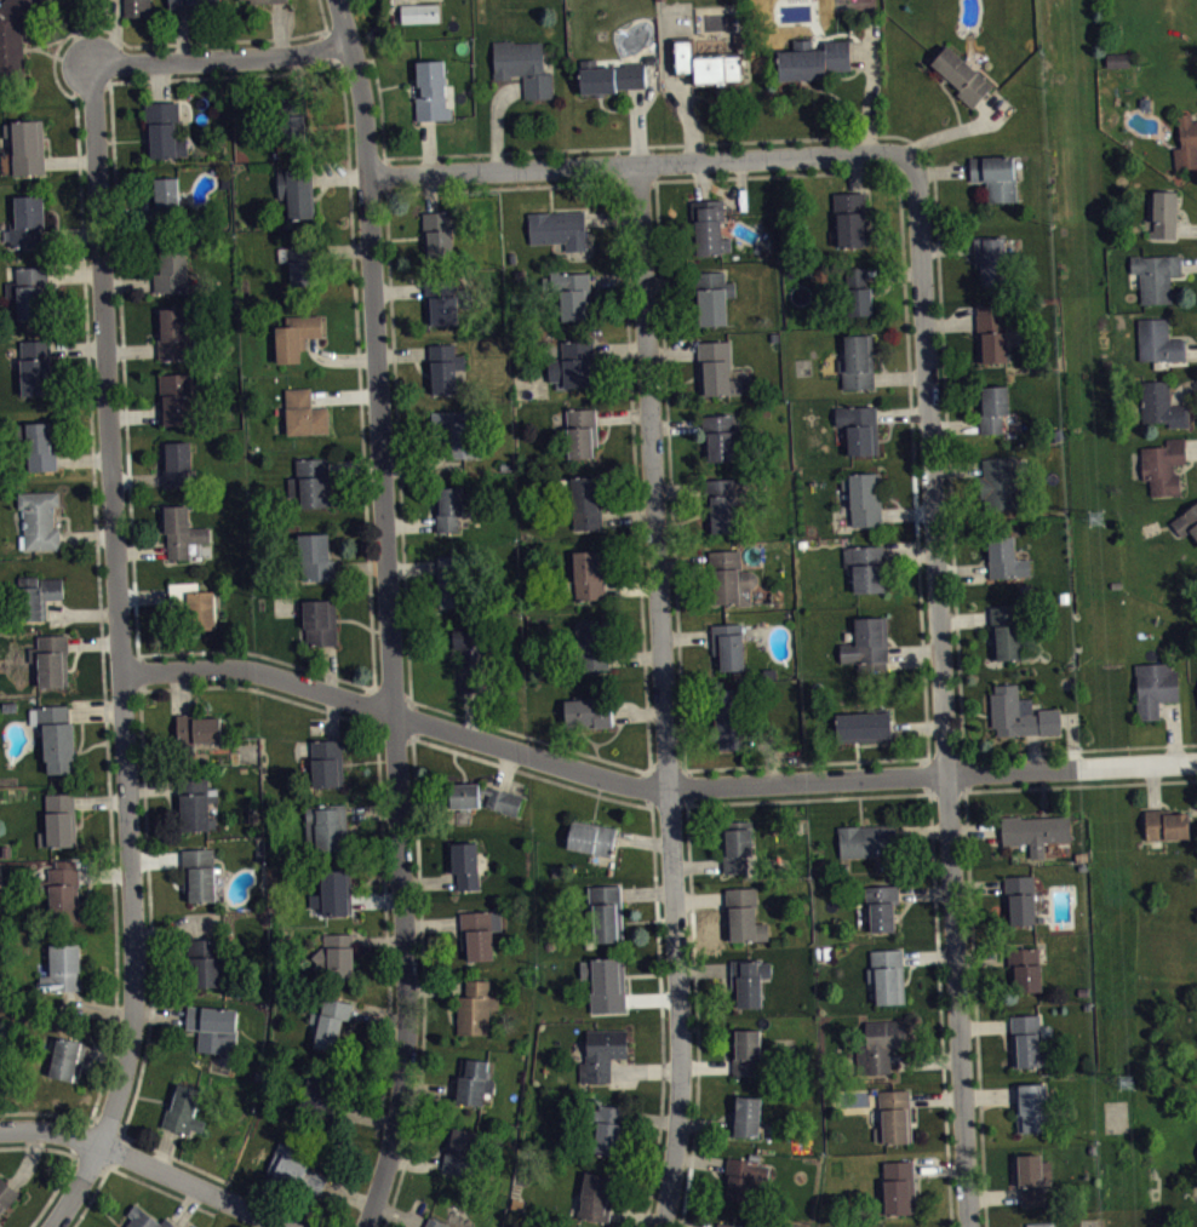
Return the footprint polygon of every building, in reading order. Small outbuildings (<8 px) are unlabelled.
[(25,86),(23,29),(49,0),(2,0),(0,2),(0,87),(25,86)] [(125,4),(125,16),(151,15),(151,0),(124,0),(125,4)] [(223,0),(172,0),(172,14),(224,13),(223,0)] [(290,0),(243,0),(244,6),(254,6),(254,11),(291,10),(290,0)] [(400,5),(402,23),(439,22),(439,4),(400,5)] [(672,38),(675,75),(693,74),(693,86),(743,82),(743,51),(695,52),(694,36),(672,38)] [(777,52),(779,79),(827,78),(827,70),(850,69),(849,51),(849,39),(824,40),(824,48),(812,48),(812,38),(794,39),(792,50),(777,52)] [(493,40),(515,39),(515,41),(543,40),(544,71),(552,71),(554,96),(525,97),(525,86),(523,73),(511,73),(511,78),(496,78),(493,40)] [(949,45),(932,63),(961,90),(957,94),(972,108),(985,93),(993,85),(949,45)] [(418,58),(445,58),(447,107),(452,105),(453,117),(428,119),(417,119),(416,94),(422,94),(422,84),(418,84),(418,58)] [(579,59),(582,92),(618,91),(617,87),(645,86),(643,62),(624,63),(623,65),(598,67),(597,58),(579,59)] [(1133,74),(1132,60),(1109,61),(1110,75),(1133,74)] [(305,139),(305,114),(308,114),(307,94),(297,94),(276,96),(277,115),(281,115),(281,141),(305,139)] [(144,99),(147,155),(188,154),(188,136),(177,136),(177,124),(179,124),(178,98),(160,99),(144,99)] [(1139,98),(1150,99),(1150,109),(1139,109),(1139,98)] [(1181,145),(1173,148),(1175,170),(1196,167),(1196,148),(1196,119),(1192,120),(1191,113),(1176,114),(1181,145)] [(44,119),(46,161),(46,172),(13,173),(12,134),(4,134),(4,120),(13,120),(44,119)] [(969,157),(970,182),(985,180),(987,201),(1018,200),(1016,156),(969,157)] [(277,168),(279,196),(288,196),(290,216),(314,214),(311,176),(311,166),(277,168)] [(155,176),(178,174),(179,202),(179,220),(154,222),(153,213),(153,203),(156,203),(155,176)] [(834,191),(835,230),(829,230),(829,245),(840,245),(840,247),(869,246),(865,190),(834,191)] [(1150,236),(1150,229),(1153,229),(1153,190),(1178,190),(1178,237),(1150,236)] [(15,194),(16,220),(10,220),(11,245),(41,243),(41,234),(41,225),(44,225),(42,193),(15,194)] [(723,199),(724,223),(722,223),(722,237),(731,236),(732,251),(722,252),(721,253),(697,256),(694,219),(698,218),(697,200),(723,199)] [(528,211),(584,208),(585,218),(586,248),(567,250),(566,240),(531,242),(528,211)] [(423,211),(425,256),(454,254),(453,210),(431,211),(423,211)] [(974,237),(975,268),(981,268),(983,285),(1007,283),(1004,236),(974,237)] [(291,283),(319,281),(316,251),(316,240),(287,242),(287,246),(277,247),(277,260),(290,259),(291,283)] [(154,291),(187,289),(185,242),(155,243),(156,271),(154,271),(154,282),(154,291)] [(1130,256),(1181,254),(1182,275),(1172,276),(1172,303),(1141,304),(1139,273),(1130,274),(1130,256)] [(16,265),(47,264),(47,274),(48,285),(42,285),(44,316),(18,317),(17,296),(6,296),(6,280),(17,280),(16,265)] [(848,315),(872,314),(871,288),(866,288),(865,266),(846,268),(848,315)] [(550,271),(550,275),(542,276),(544,293),(559,292),(561,322),(592,320),(589,283),(589,273),(560,275),(560,271),(550,271)] [(694,273),(694,289),(698,289),(699,325),(727,322),(726,296),(734,296),(734,283),(724,283),(723,271),(694,273)] [(428,323),(459,321),(458,306),(472,306),(471,287),(458,287),(457,277),(425,279),(425,289),(428,323)] [(976,306),(979,362),(1008,361),(1006,305),(976,306)] [(160,308),(161,327),(156,328),(158,348),(159,357),(187,356),(184,306),(160,308)] [(287,315),(320,314),(321,336),(313,336),(305,337),(305,349),(300,349),(300,361),(276,362),(274,316),(287,315)] [(1140,360),(1186,359),(1186,338),(1169,339),(1168,317),(1139,319),(1140,360)] [(844,336),(871,334),(872,389),(843,390),(842,372),(837,373),(837,359),(844,359),(844,336)] [(21,339),(50,338),(51,349),(52,392),(23,394),(21,339)] [(555,388),(595,385),(594,351),(592,338),(560,340),(561,356),(548,357),(549,380),(555,380),(555,388)] [(429,344),(429,351),(433,394),(457,391),(456,367),(466,367),(465,354),(456,354),(454,343),(429,344)] [(697,344),(699,395),(743,392),(741,377),(729,377),(728,343),(697,344)] [(159,374),(190,373),(193,423),(160,424),(160,414),(159,374)] [(1168,422),(1168,428),(1191,426),(1189,405),(1170,405),(1168,379),(1140,380),(1144,423),(1168,422)] [(310,385),(286,386),(288,434),(330,431),(328,406),(311,406),(311,396),(310,385)] [(1008,385),(1010,414),(1002,414),(1003,432),(980,434),(979,408),(983,408),(983,386),(1008,385)] [(834,408),(876,406),(880,454),(848,455),(847,426),(835,426),(834,408)] [(566,412),(568,459),(594,457),(594,447),(597,446),(595,417),(595,408),(566,412)] [(433,411),(470,409),(470,419),(475,419),(477,454),(453,455),(452,434),(443,434),(434,435),(433,411)] [(701,415),(703,454),(708,454),(709,461),(737,460),(734,414),(701,415)] [(30,470),(57,469),(57,459),(56,432),(51,432),(51,422),(17,423),(17,437),(28,436),(30,470)] [(1185,437),(1166,438),(1166,446),(1140,448),(1142,480),(1150,480),(1151,497),(1181,495),(1180,474),(1174,474),(1174,464),(1186,464),(1185,437)] [(161,442),(162,477),(164,487),(189,486),(188,469),(191,469),(190,441),(161,442)] [(296,458),(328,455),(330,468),(331,504),(302,506),(300,494),(290,495),(288,476),(297,475),(296,458)] [(983,458),(984,476),(979,476),(981,499),(984,499),(985,510),(1019,509),(1014,457),(983,458)] [(850,526),(849,491),(841,491),(841,477),(849,477),(849,472),(878,472),(882,524),(850,526)] [(571,478),(573,527),(603,527),(602,517),(601,476),(571,478)] [(703,478),(706,532),(739,529),(735,476),(703,478)] [(437,531),(459,529),(458,512),(463,512),(463,508),(477,508),(476,492),(462,492),(462,486),(439,486),(439,495),(436,495),(436,522),(437,531)] [(18,491),(59,489),(59,504),(55,504),(55,527),(61,527),(61,535),(61,547),(19,549),(19,533),(24,533),(24,508),(18,508),(18,491)] [(1170,522),(1181,537),(1190,532),(1196,541),(1196,502),(1170,522)] [(165,505),(165,532),(167,532),(168,549),(168,557),(189,557),(189,541),(210,541),(208,526),(190,527),(189,504),(165,505)] [(299,533),(328,532),(330,558),(334,558),(334,568),(334,578),(303,579),(302,561),(299,562),(299,533)] [(989,578),(1031,575),(1030,558),(1015,558),(1014,534),(987,535),(989,578)] [(842,546),(844,567),(854,567),(854,592),(886,591),(884,545),(842,546)] [(573,552),(575,601),(605,598),(602,550),(573,552)] [(751,603),(750,589),(754,587),(757,583),(757,574),(752,571),(743,571),(741,567),(740,551),(709,552),(710,568),(716,567),(717,604),(751,603)] [(440,555),(471,554),(472,578),(464,579),(465,604),(440,607),(439,574),(441,574),(440,564),(440,555)] [(63,577),(63,597),(53,598),(46,598),(46,619),(18,619),(17,586),(40,585),(40,578),(63,577)] [(197,590),(214,589),(216,629),(189,630),(188,604),(170,606),(170,594),(168,581),(197,580),(197,590)] [(303,600),(336,598),(337,644),(328,644),(308,646),(307,626),(304,626),(303,600)] [(990,607),(993,660),(1033,658),(1032,635),(1020,635),(1018,606),(990,607)] [(854,617),(855,642),(840,643),(841,663),(859,661),(859,671),(887,670),(887,660),(890,660),(887,615),(854,617)] [(577,621),(607,620),(609,669),(579,671),(577,621)] [(744,667),(714,670),(712,624),(741,623),(744,667)] [(459,692),(458,670),(460,670),(459,647),(454,647),(453,626),(485,624),(487,654),(481,655),(483,690),(471,690),(459,692)] [(69,633),(69,643),(69,652),(68,653),(69,684),(39,686),(38,661),(29,663),(29,647),(38,647),(38,635),(69,633)] [(1134,664),(1138,718),(1161,718),(1159,700),(1179,700),(1178,670),(1172,669),(1172,661),(1134,664)] [(995,692),(993,684),(1018,683),(1019,698),(1031,698),(1033,712),(1037,712),(1037,709),(1059,707),(1060,732),(997,735),(996,727),(991,727),(990,693),(995,692)] [(717,749),(746,747),(743,687),(715,688),(717,749)] [(565,698),(594,695),(595,705),(611,704),(612,715),(612,726),(567,729),(565,698)] [(46,772),(75,772),(73,721),(69,721),(69,711),(69,704),(36,705),(38,726),(45,726),(46,772)] [(892,736),(889,736),(889,739),(837,741),(836,712),(890,710),(892,736)] [(176,712),(184,712),(195,712),(195,717),(220,716),(220,740),(194,741),(195,745),(177,746),(176,712)] [(310,740),(311,786),(344,785),(343,739),(332,739),(310,740)] [(210,828),(181,828),(181,795),(178,795),(178,785),(178,776),(208,775),(208,787),(218,787),(218,801),(208,801),(210,828)] [(449,782),(451,807),(460,807),(460,810),(469,810),(469,807),(480,807),(479,792),(485,791),(489,792),(485,805),(516,816),(523,795),(499,787),(492,785),(489,789),(486,786),(479,786),(479,781),(449,782)] [(44,793),(74,792),(74,802),(76,844),(47,845),(47,844),(38,844),(36,831),(46,831),(44,793)] [(307,804),(346,802),(346,813),(349,849),(309,852),(307,804)] [(1145,809),(1146,839),(1189,837),(1189,812),(1174,813),(1174,808),(1145,809)] [(1001,816),(1021,815),(1021,818),(1069,815),(1070,841),(1044,842),(1044,856),(1031,858),(1030,843),(1002,844),(1001,816)] [(573,819),(567,847),(611,855),(614,835),(615,827),(573,819)] [(724,872),(748,872),(746,854),(752,854),(751,820),(722,821),(724,872)] [(837,826),(840,858),(898,854),(897,824),(837,826)] [(452,842),(453,872),(458,872),(458,881),(458,889),(480,888),(479,842),(452,842)] [(182,849),(213,848),(216,900),(189,901),(189,889),(184,889),(183,858),(182,849)] [(48,867),(56,867),(56,860),(76,859),(76,866),(80,866),(80,876),(81,885),(78,885),(80,918),(51,919),(48,867)] [(323,914),(349,913),(349,901),(348,870),(321,870),(322,893),(309,893),(310,907),(322,906),(323,914)] [(1003,876),(1035,875),(1036,924),(1010,924),(1009,906),(1004,906),(1003,876)] [(586,887),(619,884),(624,940),(589,942),(586,887)] [(898,884),(865,885),(866,905),(870,905),(871,931),(895,930),(894,904),(899,904),(898,884)] [(724,888),(727,940),(769,940),(768,922),(756,922),(755,907),(757,907),(757,887),(724,888)] [(459,912),(460,922),(462,947),(468,947),(469,962),(494,959),(492,930),(502,929),(500,910),(459,912)] [(353,931),(323,933),(323,942),(313,957),(317,962),(313,967),(321,976),(328,969),(328,976),(354,976),(353,939),(353,931)] [(223,938),(223,986),(193,986),(191,959),(189,959),(189,938),(205,938),(223,938)] [(48,944),(80,942),(81,990),(71,990),(36,991),(36,981),(40,981),(39,974),(50,974),(48,944)] [(1010,992),(1042,991),(1038,947),(1008,948),(1010,992)] [(870,951),(903,948),(905,1003),(877,1004),(876,981),(867,982),(866,965),(871,965),(870,951)] [(580,961),(591,961),(591,958),(624,957),(625,1010),(591,1010),(591,977),(580,979),(580,961)] [(738,1007),(761,1007),(761,977),(771,976),(771,962),(761,962),(761,958),(731,958),(731,990),(738,990),(738,1007)] [(458,1033),(489,1033),(489,1009),(499,1009),(498,996),(489,996),(489,980),(466,980),(466,987),(466,996),(457,996),(458,1033)] [(323,997),(354,1003),(351,1010),(350,1020),(343,1019),(337,1050),(314,1047),(316,1036),(311,1034),(314,1022),(309,1021),(311,1011),(320,1013),(323,997)] [(188,1005),(237,1008),(235,1048),(227,1048),(225,1053),(197,1051),(199,1031),(187,1030),(187,1016),(188,1005)] [(1010,1015),(1041,1014),(1042,1048),(1048,1048),(1048,1065),(1013,1067),(1010,1015)] [(865,1021),(906,1019),(909,1048),(890,1049),(892,1073),(858,1074),(857,1044),(866,1043),(865,1021)] [(626,1030),(586,1030),(586,1061),(580,1061),(580,1083),(611,1082),(611,1057),(628,1057),(626,1030)] [(735,1030),(735,1056),(733,1057),(733,1074),(767,1074),(768,1057),(761,1057),(761,1030),(735,1030)] [(58,1036),(87,1042),(85,1050),(78,1082),(48,1074),(58,1036)] [(481,1105),(483,1091),(492,1093),(493,1079),(486,1078),(488,1061),(462,1057),(457,1093),(456,1102),(481,1105)] [(311,1071),(342,1077),(334,1108),(332,1117),(298,1110),(304,1085),(308,1085),(311,1071)] [(161,1125),(171,1129),(190,1134),(191,1128),(202,1131),(205,1120),(194,1117),(201,1089),(174,1082),(161,1125)] [(1015,1084),(1018,1133),(1049,1131),(1047,1083),(1015,1084)] [(909,1089),(912,1141),(883,1143),(883,1140),(875,1141),(874,1128),(882,1126),(882,1118),(880,1118),(878,1090),(909,1089)] [(737,1095),(761,1096),(758,1136),(728,1135),(731,1110),(737,1110),(737,1095)] [(600,1103),(628,1107),(622,1158),(594,1154),(597,1123),(590,1122),(592,1108),(598,1110),(600,1103)] [(441,1171),(442,1163),(449,1126),(477,1131),(469,1176),(441,1171)] [(281,1141),(313,1154),(307,1165),(328,1175),(323,1183),(319,1196),(267,1174),(281,1141)] [(1018,1154),(1042,1153),(1043,1160),(1053,1160),(1053,1180),(1043,1180),(1043,1204),(1023,1204),(1021,1187),(1019,1187),(1018,1154)] [(727,1157),(758,1160),(757,1164),(769,1166),(768,1179),(754,1177),(750,1200),(726,1197),(728,1182),(723,1181),(727,1157)] [(912,1160),(916,1212),(886,1214),(883,1162),(912,1160)] [(585,1171),(617,1176),(608,1222),(577,1216),(578,1209),(582,1209),(583,1200),(580,1199),(585,1171)] [(19,1193),(11,1185),(0,1175),(0,1214),(19,1193)] [(174,1223),(180,1226),(124,1226),(131,1217),(127,1214),(134,1203),(161,1222),(165,1216),(174,1223)] [(430,1216),(454,1226),(425,1226),(430,1216)]
